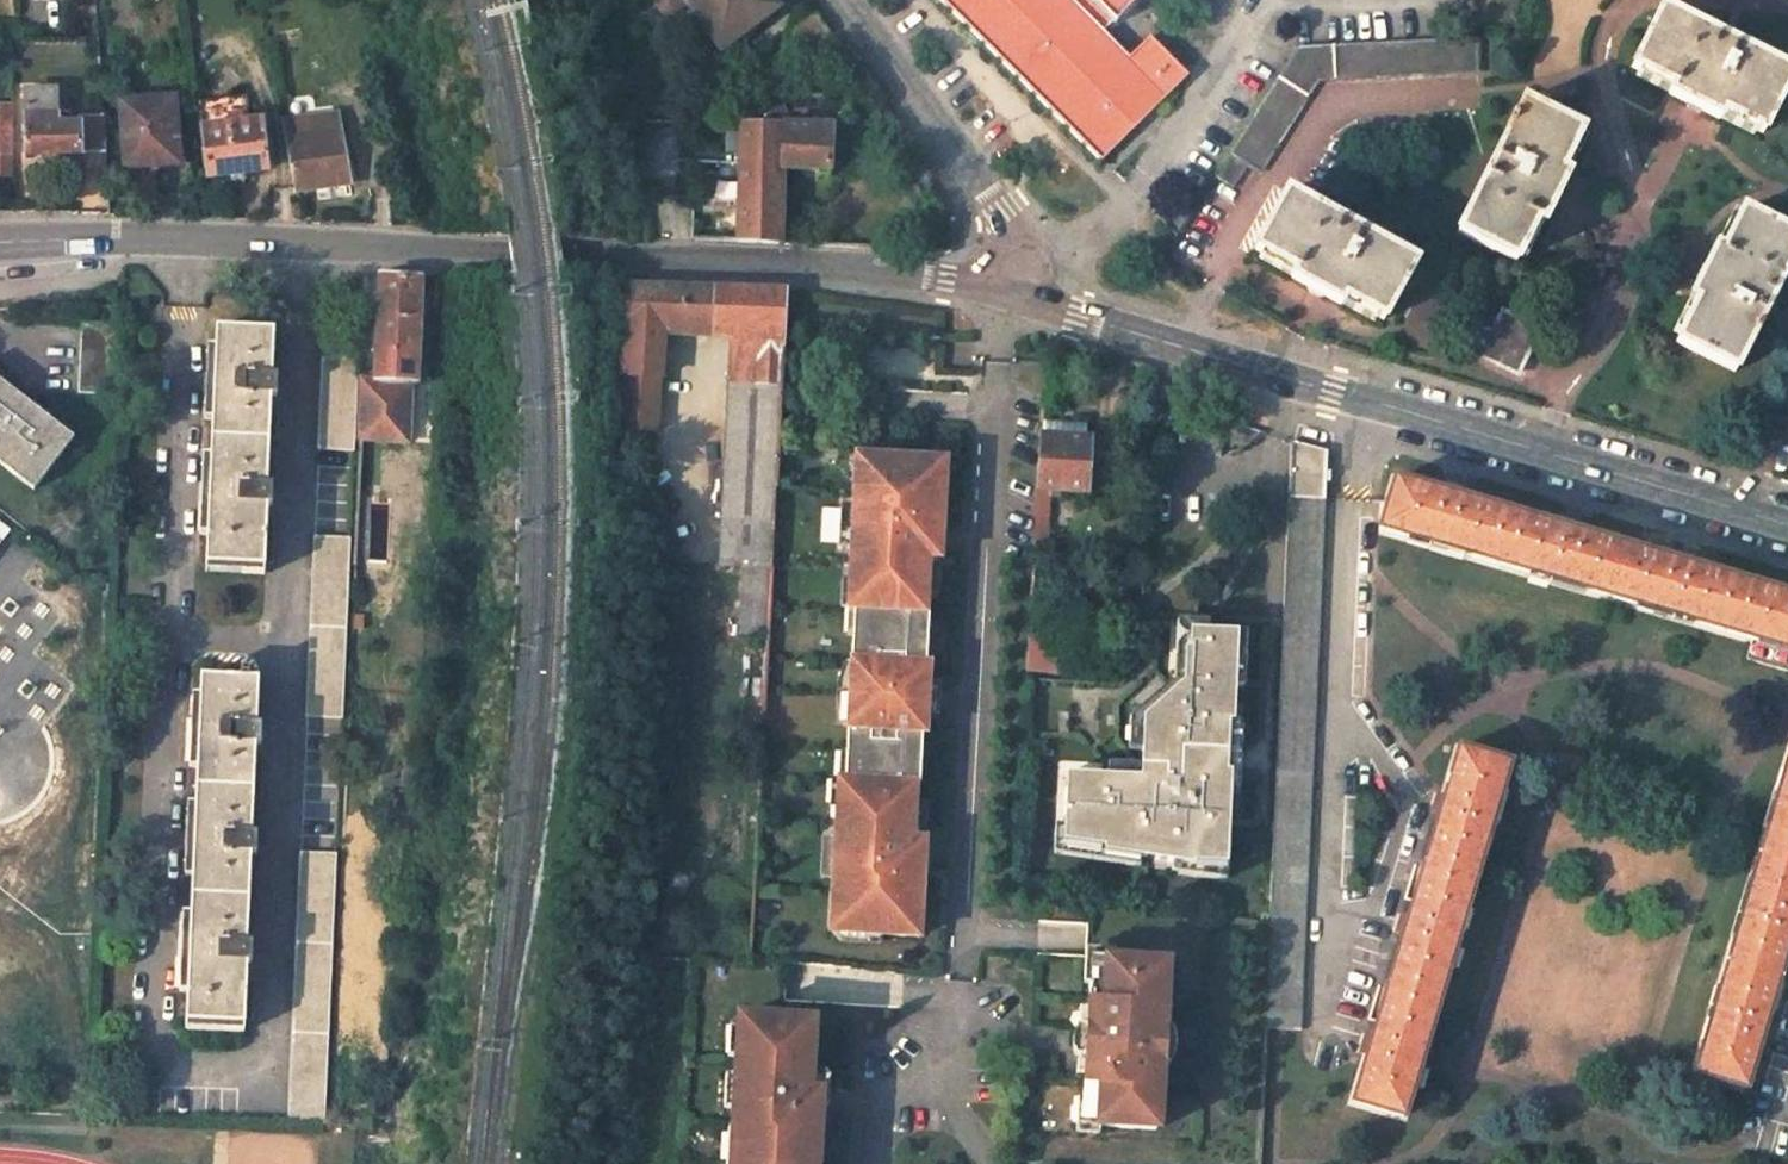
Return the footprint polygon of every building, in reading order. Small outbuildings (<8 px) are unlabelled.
[(719,45),(772,5),(769,0),(685,0),(719,45)] [(1103,160),(1187,75),(1149,37),(1130,57),(1104,31),(1135,0),(944,0),(1103,160)] [(1660,10),(1633,67),(1672,86),(1669,93),(1718,116),(1721,110),(1763,129),(1787,78),(1787,73),(1660,10)] [(813,13),(787,33),(803,53),(829,34),(813,13)] [(1315,80),(1476,72),(1476,37),(1296,46),(1216,175),(1232,185),(1245,165),(1258,172),(1315,80)] [(24,88),(24,153),(104,153),(103,125),(78,125),(54,125),(54,116),(54,89),(24,88)] [(705,91),(705,121),(741,122),(742,91),(705,91)] [(786,124),(787,113),(775,92),(742,91),(741,122),(783,123),(786,124)] [(120,101),(123,166),(177,163),(174,99),(120,101)] [(1526,100),(1462,227),(1518,256),(1538,217),(1546,221),(1570,174),(1562,170),(1583,129),(1526,100)] [(13,176),(13,106),(0,106),(0,176),(13,176)] [(805,110),(805,125),(791,124),(786,124),(783,123),(782,169),(828,171),(829,124),(835,124),(836,111),(805,110)] [(805,110),(792,110),(791,124),(805,125),(805,110)] [(285,140),(294,190),(346,186),(339,113),(318,115),(319,136),(293,139),(285,140)] [(319,136),(318,115),(291,119),(293,139),(319,136)] [(54,125),(78,125),(78,116),(54,116),(54,125)] [(201,130),(207,177),(271,168),(264,120),(201,130)] [(741,122),(738,241),(780,243),(782,169),(783,123),(741,122)] [(1415,261),(1288,189),(1255,247),(1295,269),(1290,277),(1337,303),(1342,295),(1383,318),(1415,261)] [(1678,340),(1734,368),(1787,262),(1787,233),(1742,210),(1722,251),(1715,247),(1691,296),(1698,299),(1678,340)] [(375,382),(408,383),(415,382),(419,276),(379,275),(375,382)] [(662,325),(713,329),(712,290),(632,290),(629,323),(662,325)] [(712,290),(713,329),(733,330),(735,291),(712,290)] [(733,330),(731,382),(780,385),(784,291),(735,291),(733,330)] [(1502,311),(1481,355),(1517,372),(1539,329),(1502,311)] [(629,323),(617,428),(649,432),(655,433),(657,407),(662,325),(629,323)] [(81,324),(78,393),(115,394),(119,326),(81,324)] [(213,329),(204,563),(261,565),(264,503),(269,503),(270,483),(265,483),(269,394),(275,394),(275,374),(270,374),(271,331),(213,329)] [(322,355),(319,444),(352,445),(358,334),(336,333),(335,356),(322,355)] [(33,486),(71,436),(0,381),(0,461),(33,486)] [(359,441),(406,443),(408,383),(375,382),(362,382),(359,441)] [(731,382),(725,567),(770,570),(780,385),(731,382)] [(649,432),(647,450),(677,453),(680,429),(676,428),(674,408),(657,407),(655,433),(649,432)] [(1085,494),(1089,439),(1041,437),(1038,492),(1050,493),(1085,494)] [(1295,1027),(1327,449),(1293,442),(1262,1026),(1295,1027)] [(836,933),(916,938),(920,855),(908,855),(912,784),(915,784),(918,733),(921,733),(925,665),(922,664),(924,613),(921,613),(925,542),(937,543),(942,461),(862,456),(859,495),(850,494),(846,566),(852,566),(850,609),(857,609),(856,636),(849,635),(843,753),(849,754),(848,780),(840,780),(838,822),(832,822),(828,894),(838,894),(836,933)] [(1380,526),(1749,639),(1787,651),(1787,596),(1395,478),(1380,526)] [(1035,541),(1047,542),(1050,493),(1038,492),(1035,541)] [(103,605),(0,531),(0,646),(58,688),(82,655),(72,648),(103,605)] [(314,532),(305,712),(340,714),(349,533),(314,532)] [(1110,777),(1065,775),(1063,817),(1062,831),(1104,840),(1103,844),(1139,853),(1170,860),(1192,865),(1192,862),(1226,866),(1230,776),(1226,776),(1228,727),(1232,727),(1234,688),(1243,688),(1245,634),(1189,631),(1188,650),(1175,650),(1173,684),(1169,684),(1143,707),(1140,766),(1139,778),(1110,777)] [(1027,674),(1045,675),(1047,640),(1029,638),(1027,674)] [(198,675),(181,1018),(239,1022),(241,960),(246,961),(248,940),(242,939),(247,851),(253,852),(253,831),(248,831),(252,741),(258,742),(259,722),(253,722),(255,677),(198,675)] [(19,812),(73,736),(0,684),(0,798),(19,812)] [(1365,1064),(1353,1102),(1402,1115),(1509,767),(1458,751),(1441,807),(1365,1064)] [(1695,1072),(1744,1088),(1787,939),(1787,756),(1695,1072)] [(1110,765),(1110,777),(1139,778),(1140,766),(1110,765)] [(1062,831),(1063,817),(1055,816),(1054,847),(1136,866),(1139,853),(1103,844),(1104,840),(1062,831)] [(333,851),(298,850),(284,1118),(319,1119),(333,851)] [(1192,865),(1170,860),(1172,869),(1225,881),(1226,866),(1192,862),(1192,865)] [(13,871),(0,861),(0,888),(13,871)] [(1163,961),(1096,958),(1095,985),(1088,984),(1084,1078),(1083,1100),(1090,1100),(1089,1128),(1156,1131),(1159,1080),(1165,1080),(1168,1013),(1161,1012),(1163,961)] [(740,1014),(738,1056),(732,1056),(730,1077),(734,1081),(734,1092),(730,1091),(728,1128),(737,1128),(735,1163),(815,1163),(820,1091),(808,1090),(812,1019),(740,1014)]
